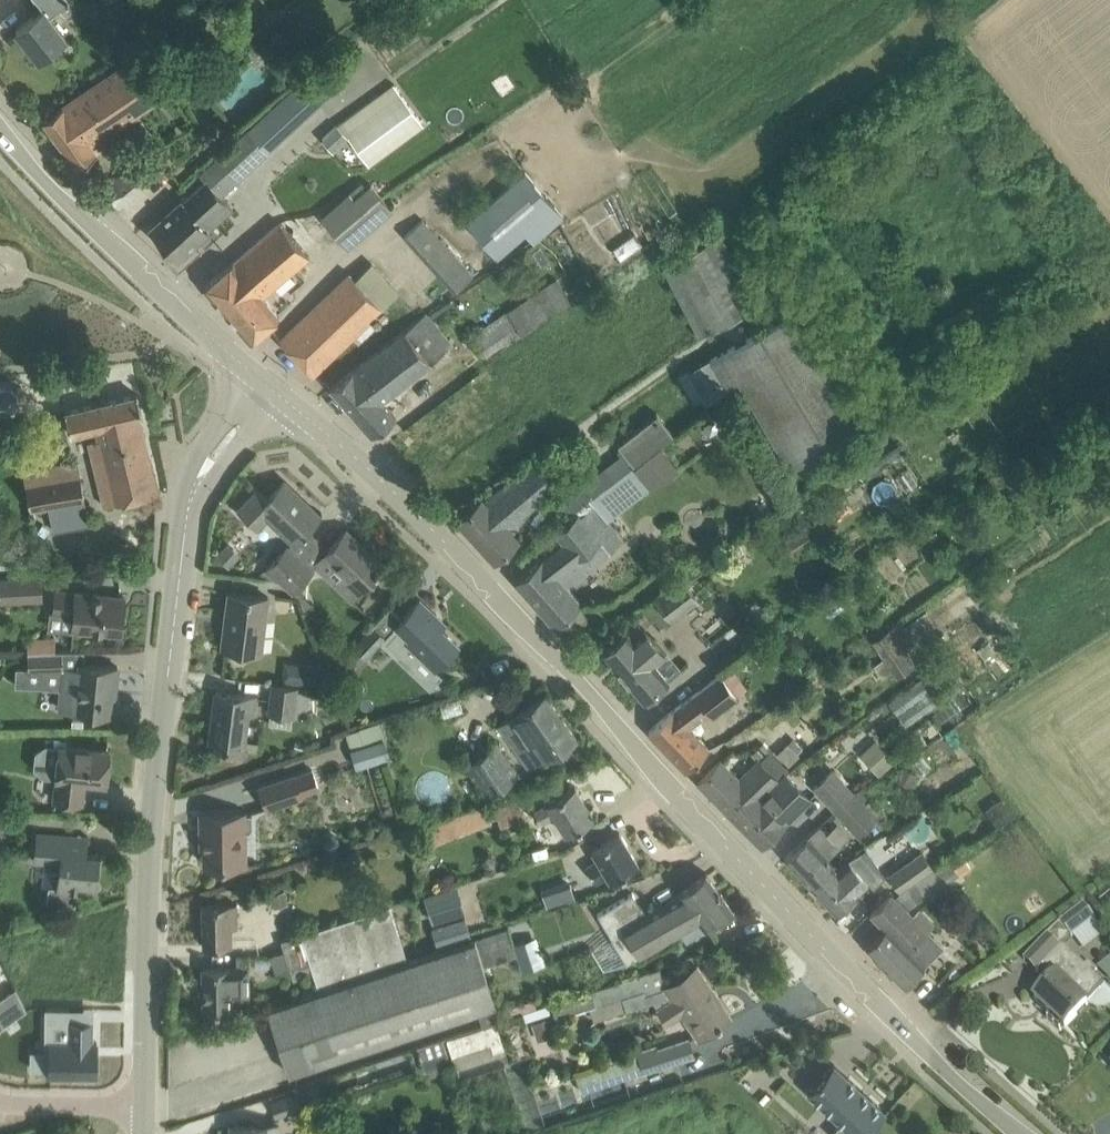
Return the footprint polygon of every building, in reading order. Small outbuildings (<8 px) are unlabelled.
[(39,58),(66,36),(50,17),(70,1),(69,0),(35,0),(42,9),(16,29),(39,58)] [(161,44),(187,80),(206,67),(180,31),(161,44)] [(63,105),(43,120),(78,167),(95,154),(108,144),(102,136),(172,89),(144,50),(63,105)] [(234,208),(221,194),(342,83),(325,61),(201,173),(207,179),(182,201),(182,200),(151,228),(179,258),(209,230),(234,208)] [(394,83),(340,122),(370,163),(424,123),(394,83)] [(337,124),(322,138),(335,151),(350,137),(337,124)] [(105,186),(116,199),(121,205),(167,165),(154,150),(131,170),(128,166),(105,186)] [(468,221),(497,255),(521,235),(553,208),(555,206),(526,171),(468,221)] [(367,174),(321,212),(348,244),(394,206),(367,174)] [(770,224),(781,210),(774,205),(763,218),(770,224)] [(560,217),(553,208),(521,235),(529,244),(560,217)] [(455,290),(474,274),(426,215),(407,231),(455,290)] [(280,221),(205,286),(250,340),(280,315),(263,296),(309,254),(280,221)] [(722,235),(662,267),(700,336),(749,310),(736,286),(747,281),(722,235)] [(280,340),(313,374),(353,337),(371,319),(383,308),(401,291),(375,263),(357,280),(350,272),(280,340)] [(472,336),(484,354),(521,330),(526,337),(574,304),(557,279),(472,336)] [(799,307),(710,359),(727,387),(738,381),(790,469),(867,424),(799,307)] [(405,329),(331,387),(372,434),(396,418),(381,401),(453,344),(426,311),(406,327),(407,328),(405,329)] [(377,326),(371,319),(353,337),(359,344),(377,326)] [(20,388),(19,386),(17,387),(12,383),(13,380),(11,379),(9,382),(0,383),(0,407),(13,405),(14,408),(16,406),(14,404),(18,398),(20,399),(21,396),(18,396),(17,389),(20,388)] [(158,492),(140,418),(143,417),(138,393),(66,410),(71,434),(97,428),(99,438),(89,441),(104,504),(114,502),(114,503),(158,492)] [(569,513),(589,498),(673,433),(659,415),(620,445),(626,453),(561,503),(569,513)] [(673,433),(589,498),(594,503),(582,513),(579,511),(555,531),(565,542),(544,559),(543,559),(516,581),(556,626),(582,602),(567,585),(624,540),(610,522),(653,489),(634,464),(673,433)] [(526,522),(522,517),(572,474),(548,447),(485,500),(482,497),(457,519),(494,560),(519,538),(514,532),(526,522)] [(50,507),(53,525),(89,519),(78,462),(23,471),(31,510),(50,507)] [(270,519),(295,542),(321,515),(284,480),(268,498),(258,489),(239,509),(260,529),(270,519)] [(984,504),(977,492),(964,500),(972,511),(984,504)] [(324,554),(314,564),(351,599),(384,564),(347,529),(324,554)] [(231,543),(219,556),(230,566),(242,553),(231,543)] [(277,553),(265,567),(279,580),(301,556),(290,546),(280,557),(277,553)] [(697,564),(706,558),(700,549),(691,555),(697,564)] [(301,556),(279,580),(292,591),(315,569),(301,556)] [(0,575),(0,598),(43,595),(41,573),(0,575)] [(682,576),(643,606),(661,629),(699,599),(682,576)] [(56,590),(54,610),(74,612),(72,628),(80,629),(81,632),(91,633),(93,630),(121,633),(125,596),(76,591),(76,592),(56,590)] [(226,610),(231,611),(227,647),(262,651),(269,596),(228,591),(226,610)] [(397,622),(412,636),(407,641),(435,667),(458,643),(431,618),(436,613),(420,598),(397,622)] [(893,627),(873,641),(884,659),(875,665),(884,678),(893,672),(896,677),(908,668),(916,663),(908,650),(917,643),(901,621),(893,627)] [(384,634),(374,625),(355,646),(365,655),(384,634)] [(628,632),(604,651),(644,699),(668,679),(654,663),(666,652),(645,628),(634,638),(628,632)] [(30,639),(30,649),(58,649),(57,638),(30,639)] [(28,650),(28,668),(63,667),(63,649),(28,650)] [(327,650),(320,655),(325,662),(332,657),(327,650)] [(61,688),(58,708),(78,710),(78,711),(87,711),(110,714),(112,687),(116,688),(118,666),(96,664),(81,663),(79,689),(61,688)] [(302,670),(301,683),(318,684),(320,666),(309,665),(302,670)] [(740,691),(748,685),(732,665),(724,672),(740,691)] [(672,708),(649,731),(686,770),(709,748),(690,727),(709,712),(711,715),(737,695),(721,673),(673,709),(672,708)] [(921,678),(888,701),(905,725),(938,701),(921,678)] [(275,684),(269,726),(291,729),(293,715),(316,718),(320,694),(312,693),(312,689),(275,684)] [(209,744),(244,748),(248,713),(254,713),(256,696),(216,691),(209,744)] [(517,713),(499,725),(529,767),(546,756),(548,758),(577,737),(546,692),(516,712),(517,713)] [(383,723),(348,734),(353,751),(368,747),(372,761),(393,755),(383,723)] [(913,754),(927,743),(920,734),(906,744),(913,754)] [(794,737),(788,743),(798,752),(803,747),(794,737)] [(874,738),(859,752),(880,775),(895,761),(874,738)] [(466,764),(479,783),(488,797),(519,775),(497,743),(466,764)] [(55,800),(82,803),(85,781),(107,783),(110,750),(60,745),(56,778),(57,778),(55,800)] [(698,782),(726,811),(769,769),(779,780),(787,772),(789,770),(770,751),(760,761),(759,759),(740,778),(721,759),(698,782)] [(905,766),(898,781),(912,787),(919,772),(905,766)] [(295,771),(260,783),(261,787),(269,809),(304,797),(303,794),(321,788),(316,773),(314,767),(296,773),(295,771)] [(779,780),(769,769),(726,811),(762,847),(789,820),(788,820),(812,798),(787,772),(779,780)] [(833,771),(815,787),(859,835),(869,826),(875,832),(890,820),(886,815),(888,813),(881,805),(878,809),(868,799),(869,799),(859,789),(854,794),(833,771)] [(534,810),(542,822),(555,814),(566,833),(594,816),(575,785),(547,802),(534,810)] [(520,795),(493,803),(501,826),(527,817),(520,795)] [(1002,798),(986,808),(999,827),(1015,817),(1002,798)] [(252,813),(201,814),(202,838),(206,838),(206,864),(240,864),(239,832),(245,832),(245,831),(248,831),(252,827),(252,813)] [(820,825),(785,857),(811,885),(834,864),(828,857),(850,836),(838,823),(827,833),(820,825)] [(37,832),(34,859),(60,862),(58,884),(50,884),(48,900),(76,903),(78,889),(81,890),(82,887),(96,888),(100,854),(87,853),(88,837),(65,835),(43,832),(37,832)] [(587,866),(596,881),(608,874),(611,879),(638,862),(620,832),(592,849),(599,859),(587,866)] [(834,864),(811,885),(836,913),(853,897),(870,883),(874,887),(886,876),(862,850),(848,858),(838,868),(834,864)] [(889,875),(899,890),(933,868),(922,852),(889,875)] [(911,918),(903,911),(967,868),(962,854),(895,898),(890,893),(887,897),(871,912),(886,927),(866,945),(905,985),(906,984),(905,984),(924,965),(907,949),(932,924),(918,911),(911,918)] [(679,893),(659,905),(667,919),(660,923),(669,938),(675,935),(700,920),(706,929),(734,908),(706,872),(679,892),(679,893)] [(549,905),(576,894),(569,875),(542,886),(549,905)] [(274,907),(289,903),(285,890),(270,894),(274,907)] [(1035,914),(1047,904),(1036,891),(1024,901),(1035,914)] [(667,919),(659,905),(645,912),(633,892),(598,913),(627,963),(669,938),(660,923),(667,919)] [(461,897),(428,908),(433,922),(465,911),(461,897)] [(203,903),(203,945),(232,945),(231,927),(237,926),(237,903),(203,903)] [(319,989),(268,1007),(289,1073),(478,1010),(483,1024),(501,1018),(483,963),(475,937),(408,960),(389,904),(300,933),(304,943),(310,961),(319,989)] [(1085,905),(1065,921),(1075,933),(1095,918),(1085,905)] [(464,917),(432,928),(438,945),(470,935),(470,933),(464,917)] [(507,927),(475,937),(483,963),(515,953),(507,927)] [(285,950),(273,954),(280,971),(310,961),(304,943),(300,933),(281,940),(285,950)] [(544,956),(537,936),(514,943),(521,964),(544,956)] [(1035,998),(1051,1014),(1047,1018),(1061,1030),(1065,1026),(1066,1027),(1088,1004),(1091,1006),(1098,1009),(1106,1009),(1109,1007),(1109,988),(1094,973),(1098,969),(1090,961),(1086,965),(1063,943),(1045,963),(1057,975),(1035,998)] [(1100,964),(1109,976),(1109,956),(1100,964)] [(14,985),(0,957),(0,992),(14,985)] [(249,966),(204,967),(205,1009),(232,1009),(232,991),(249,990),(249,966)] [(697,966),(666,986),(671,995),(656,1005),(667,1021),(682,1011),(699,1036),(712,1028),(718,1024),(718,1026),(722,1023),(721,1022),(730,1016),(697,966)] [(596,1004),(664,981),(659,968),(641,974),(634,976),(591,989),(551,1003),(556,1018),(596,1004)] [(3,1023),(26,1007),(15,984),(0,995),(0,1019),(3,1023)] [(642,988),(622,995),(627,1009),(648,1002),(643,988),(642,988)] [(550,1012),(547,1003),(539,1006),(522,1012),(524,1020),(550,1012)] [(47,1007),(47,1009),(46,1021),(69,1021),(69,1008),(47,1007)] [(553,1016),(533,1022),(539,1039),(558,1032),(553,1016)] [(448,1031),(451,1052),(462,1051),(464,1063),(506,1057),(501,1023),(448,1031)] [(28,1054),(27,1070),(45,1070),(45,1075),(69,1075),(69,1079),(87,1079),(87,1075),(91,1075),(91,1045),(87,1045),(87,1025),(65,1025),(64,1025),(64,1028),(64,1045),(62,1045),(45,1045),(45,1054),(28,1054)] [(640,1053),(646,1070),(693,1054),(688,1038),(656,1049),(656,1046),(639,1051),(640,1053)] [(443,1039),(419,1048),(426,1069),(428,1076),(443,1071),(440,1064),(450,1061),(443,1039)] [(640,1053),(577,1074),(582,1091),(646,1070),(640,1053)] [(808,1091),(843,1123),(833,1133),(866,1133),(886,1112),(834,1063),(808,1091)] [(272,1100),(277,1115),(303,1107),(297,1091),(272,1100)] [(446,1096),(454,1105),(460,1100),(452,1091),(446,1096)] [(232,1123),(232,1133),(277,1133),(278,1123),(232,1123)]
